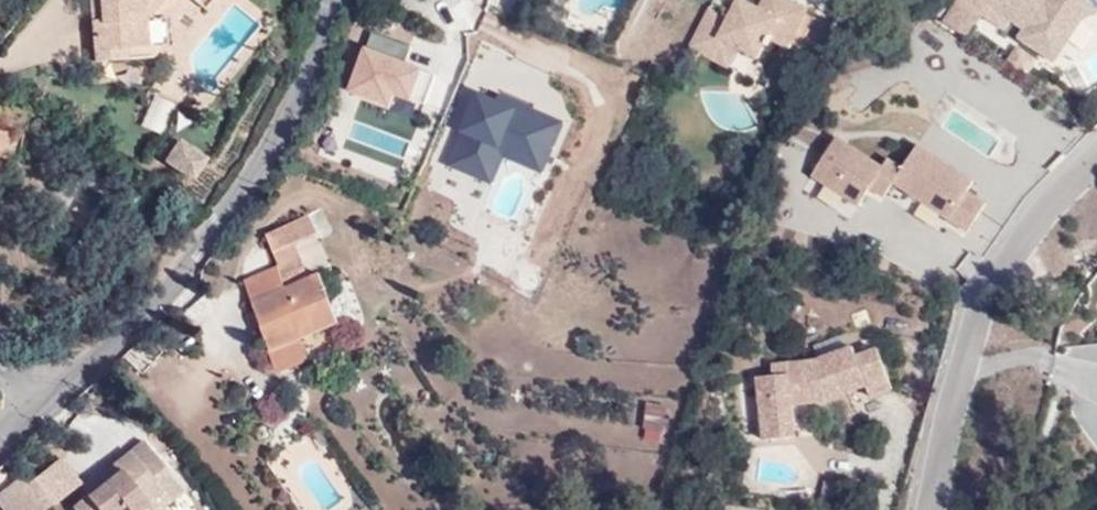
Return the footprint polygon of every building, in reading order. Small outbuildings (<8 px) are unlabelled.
[(96,20),(106,19),(104,0),(94,0),(96,20)] [(106,19),(96,20),(99,61),(122,59),(121,47),(131,47),(147,45),(145,25),(144,17),(159,0),(104,0),(106,19)] [(144,17),(145,25),(149,24),(149,21),(167,0),(159,0),(144,17)] [(739,47),(758,57),(767,43),(769,44),(772,38),(788,47),(807,9),(791,0),(762,0),(759,6),(748,0),(735,4),(729,17),(710,7),(689,45),(712,58),(723,39),(739,47)] [(1096,8),(1096,0),(952,0),(939,22),(967,38),(979,17),(1055,61),(1083,14),(1096,8)] [(350,81),(427,110),(445,62),(368,34),(350,81)] [(728,67),(739,47),(723,39),(712,58),(728,67)] [(132,59),(131,47),(121,47),(122,59),(132,59)] [(473,88),(449,169),(494,182),(502,157),(549,172),(566,116),(473,88)] [(161,133),(174,101),(153,92),(140,124),(161,133)] [(836,129),(811,174),(860,201),(868,186),(885,196),(891,185),(969,228),(987,197),(970,187),(978,172),(918,139),(903,167),(836,129)] [(1,154),(16,158),(22,135),(0,131),(0,155),(1,154)] [(162,158),(193,178),(209,153),(177,134),(162,158)] [(308,216),(277,229),(285,248),(292,245),(315,236),(308,216)] [(285,248),(277,229),(268,233),(279,264),(245,278),(272,346),(338,322),(320,273),(305,278),(292,245),(285,248)] [(301,337),(270,350),(278,370),(309,358),(301,337)] [(801,397),(801,404),(822,402),(865,385),(869,396),(892,388),(877,348),(855,356),(852,347),(812,362),(771,366),(772,377),(757,378),(764,441),(794,438),(791,405),(790,398),(801,397)] [(647,397),(641,427),(664,432),(670,402),(647,397)] [(791,405),(801,404),(801,397),(790,398),(791,405)] [(145,438),(131,450),(155,478),(169,467),(145,438)] [(131,450),(118,461),(122,468),(107,480),(74,506),(78,509),(141,509),(151,502),(148,499),(162,487),(155,478),(131,450)] [(122,468),(118,461),(102,473),(107,480),(122,468)] [(169,467),(155,478),(162,487),(171,497),(184,486),(169,467)] [(0,493),(0,507),(3,509),(43,509),(46,508),(20,475),(0,493)]
